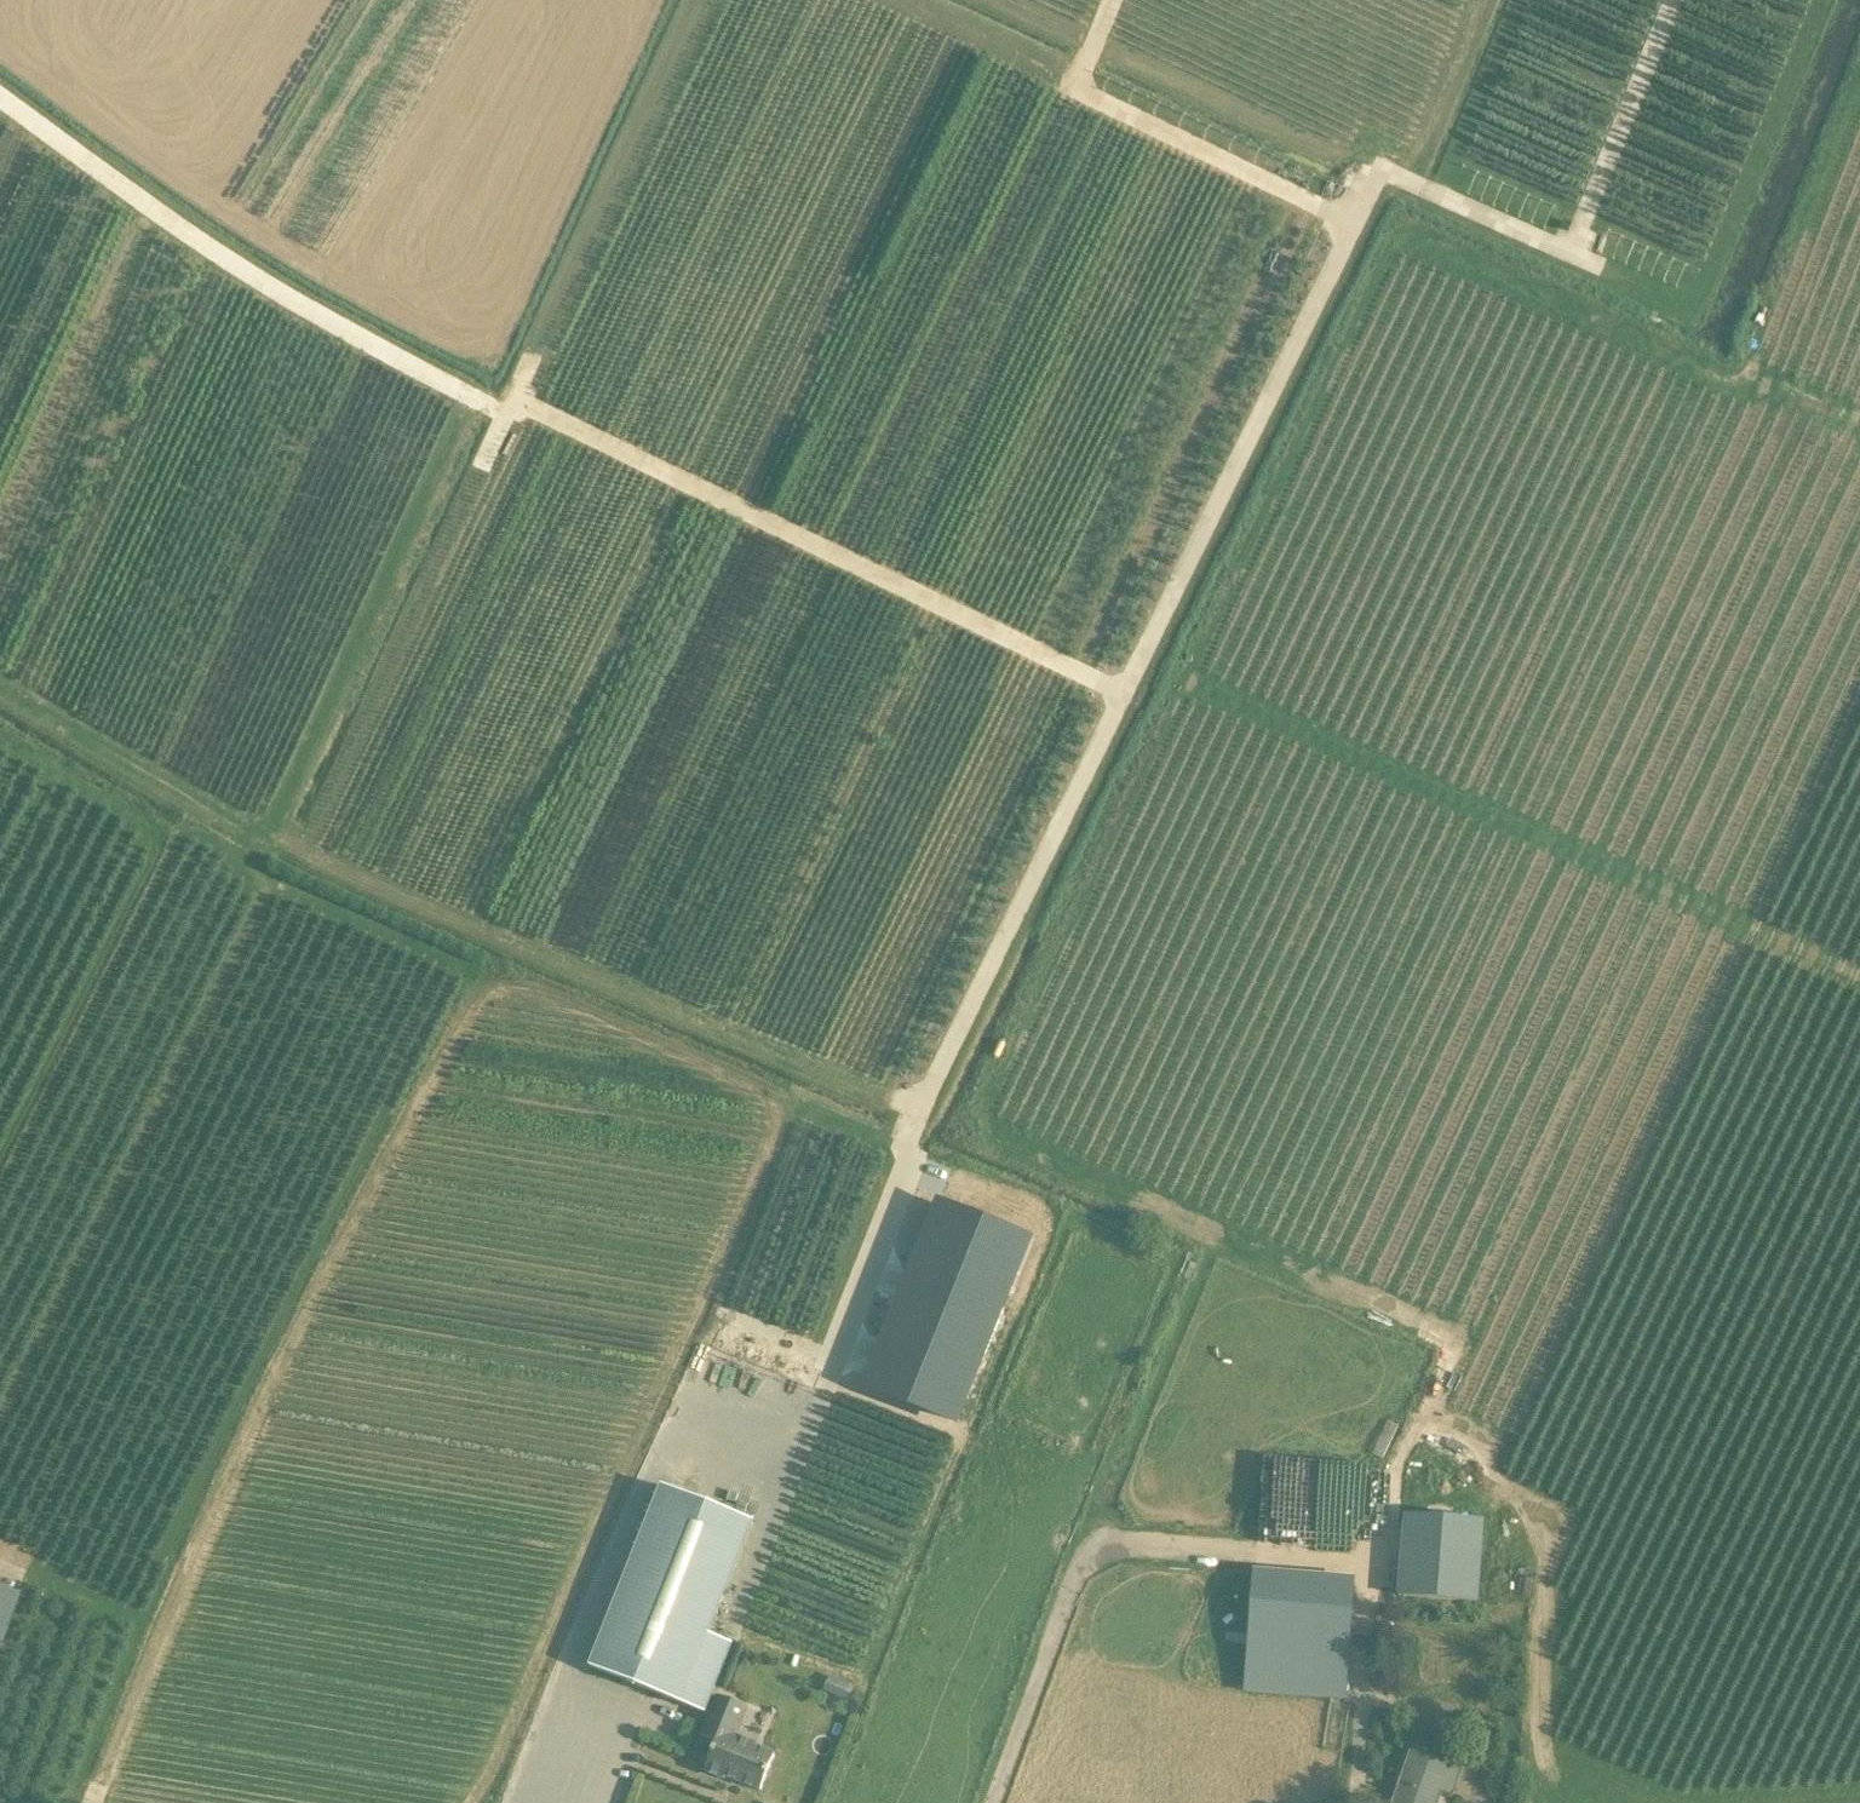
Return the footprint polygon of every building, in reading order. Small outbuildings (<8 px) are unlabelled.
[(941,1196),(865,1385),(955,1421),(1031,1232),(941,1196)] [(752,1522),(661,1486),(589,1667),(704,1713),(732,1644),(708,1634),(752,1522)] [(1403,1515),(1396,1597),(1476,1602),(1482,1520),(1403,1515)] [(1252,1569),(1243,1693),(1344,1701),(1354,1577),(1252,1569)] [(0,1586),(0,1645),(18,1593),(0,1586)] [(826,1691),(853,1696),(856,1681),(829,1675),(826,1691)] [(747,1708),(717,1696),(701,1736),(716,1742),(704,1771),(760,1793),(775,1755),(755,1747),(756,1745),(736,1736),(747,1708)] [(1453,1796),(1461,1769),(1409,1750),(1399,1777),(1401,1778),(1392,1802),(1434,1802),(1439,1791),(1453,1796)]
